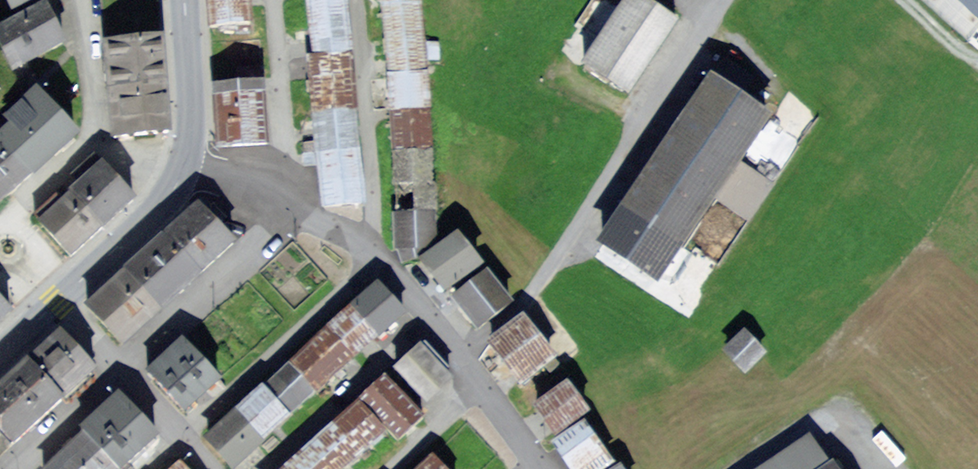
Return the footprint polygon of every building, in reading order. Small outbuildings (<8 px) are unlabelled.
[(210,22),(250,18),(248,0),(208,0),(210,22)] [(312,98),(315,132),(318,167),(321,196),(322,206),(365,202),(346,0),(307,0),(311,41),(312,55),(308,56),(309,65),(312,98)] [(382,19),(385,45),(388,85),(392,139),(395,187),(397,215),(399,249),(436,246),(419,0),(381,0),(382,19)] [(628,95),(677,25),(641,0),(628,0),(590,54),(583,63),(628,95)] [(977,10),(977,0),(966,0),(977,10)] [(11,66),(64,42),(56,24),(46,3),(0,25),(0,43),(11,66)] [(169,121),(163,26),(103,30),(104,52),(108,124),(113,124),(169,121)] [(241,71),(210,72),(213,141),(268,138),(266,85),(264,52),(240,53),(241,71)] [(770,185),(736,162),(766,118),(713,82),(663,155),(600,248),(655,285),(716,197),(748,218),(770,185)] [(0,128),(0,204),(15,191),(50,157),(66,142),(28,102),(0,128)] [(68,259),(134,201),(100,162),(83,177),(50,206),(34,220),(68,259)] [(90,304),(126,345),(236,241),(197,201),(180,218),(146,251),(107,288),(90,304)] [(458,234),(423,261),(434,275),(446,291),(481,264),(458,234)] [(489,270),(454,299),(466,313),(479,328),(514,300),(489,270)] [(374,347),(398,325),(410,314),(379,279),(285,368),(208,441),(235,468),(243,468),(255,458),(284,431),(304,412),(334,385),(355,365),(374,347)] [(17,314),(0,295),(0,329),(17,314)] [(503,363),(520,385),(555,357),(523,316),(488,344),(503,363)] [(732,354),(742,363),(765,340),(746,320),(722,344),(732,354)] [(45,344),(7,378),(0,384),(0,451),(1,453),(94,369),(60,331),(45,344)] [(147,372),(182,411),(217,380),(181,341),(151,368),(147,372)] [(398,368),(427,401),(445,385),(445,375),(421,348),(398,368)] [(541,418),(553,433),(590,406),(567,376),(530,404),(541,418)] [(290,468),(344,468),(347,467),(370,445),(387,430),(395,438),(408,427),(419,416),(386,380),(290,468)] [(156,437),(118,397),(107,408),(65,448),(42,468),(122,468),(156,437)] [(574,468),(605,468),(612,464),(585,424),(556,443),(570,464),(574,468)] [(813,442),(772,468),(832,468),(813,442)] [(434,456),(420,468),(446,468),(434,456)]
